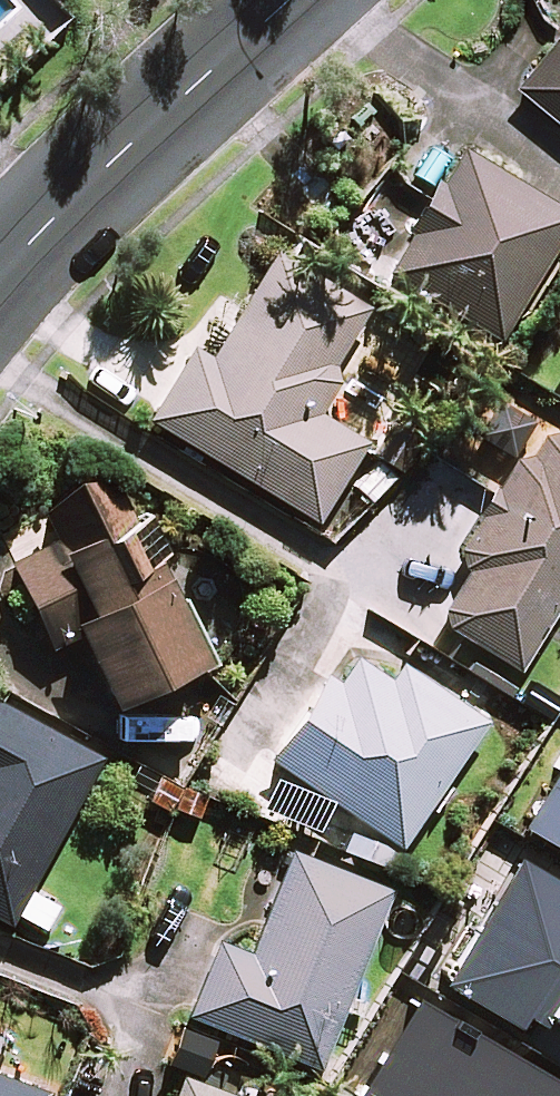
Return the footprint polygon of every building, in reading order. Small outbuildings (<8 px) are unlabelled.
[(518,82),(559,116),(559,31),(518,82)] [(461,146),(387,265),(496,333),(559,231),(559,209),(461,146)] [(185,359),(149,420),(317,521),(362,446),(315,417),(338,379),(327,372),(365,307),(276,253),(209,364),(204,371),(185,359)] [(532,421),(500,400),(473,440),(505,461),(532,421)] [(430,444),(391,417),(367,452),(405,479),(430,444)] [(550,428),(531,460),(517,451),(492,493),(453,558),(470,568),(438,622),(518,669),(559,597),(559,434),(550,428)] [(156,557),(168,551),(150,512),(138,518),(107,449),(33,482),(59,539),(11,561),(48,642),(76,628),(110,702),(203,660),(156,557)] [(390,682),(343,651),(271,759),(400,845),(482,721),(400,666),(390,682)] [(8,922),(13,914),(42,930),(57,903),(27,887),(97,757),(0,704),(0,918),(8,922)] [(387,890),(288,851),(248,953),(216,940),(186,1015),(317,1067),(387,890)] [(47,1093),(0,1075),(0,1095),(46,1095),(47,1093)] [(179,1077),(172,1095),(230,1095),(179,1077)]
